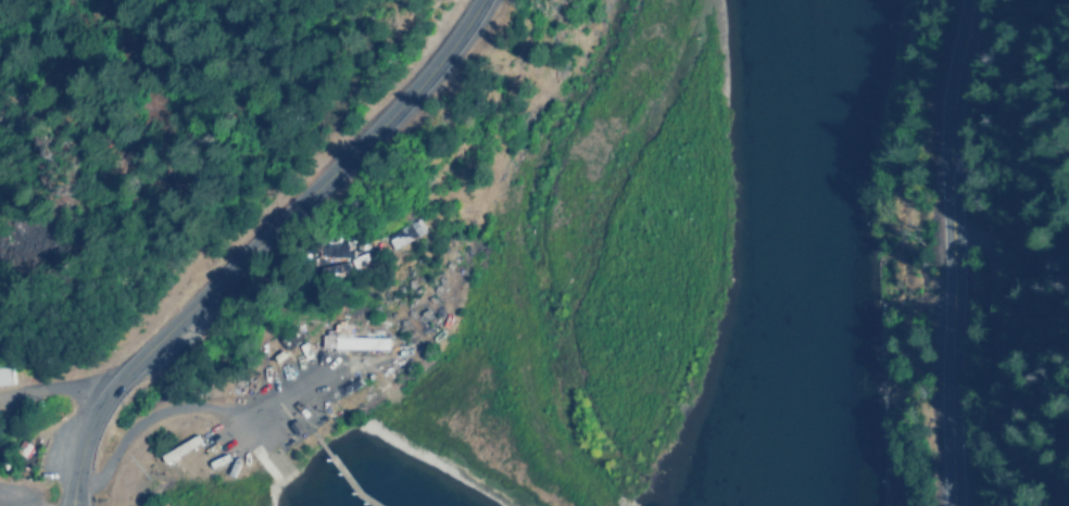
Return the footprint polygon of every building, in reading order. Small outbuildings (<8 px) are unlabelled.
[(12,382),(8,360),(0,362),(0,385),(12,382)]
